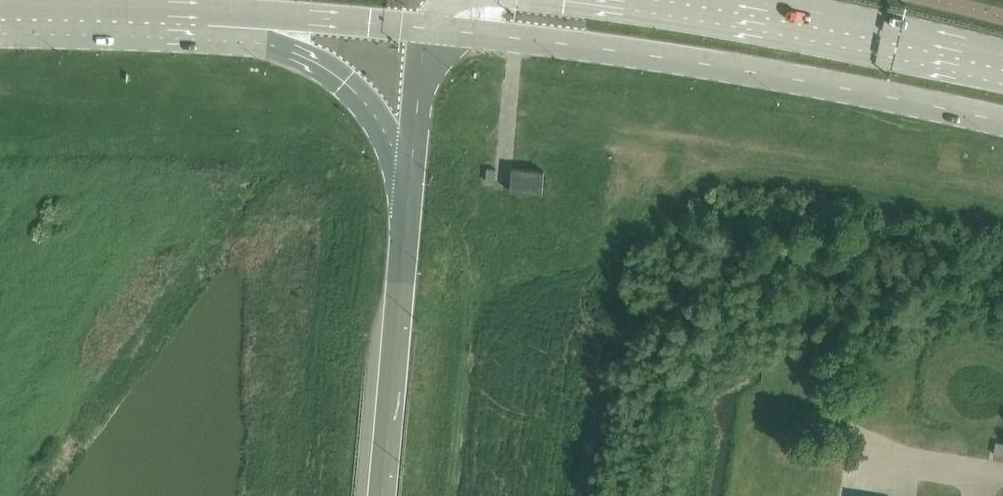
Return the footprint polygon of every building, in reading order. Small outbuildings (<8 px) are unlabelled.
[(496,182),(497,170),(487,169),(486,182),(496,182)] [(543,194),(545,172),(512,169),(511,192),(543,194)] [(994,453),(1002,455),(1002,443),(996,442),(994,453)]
